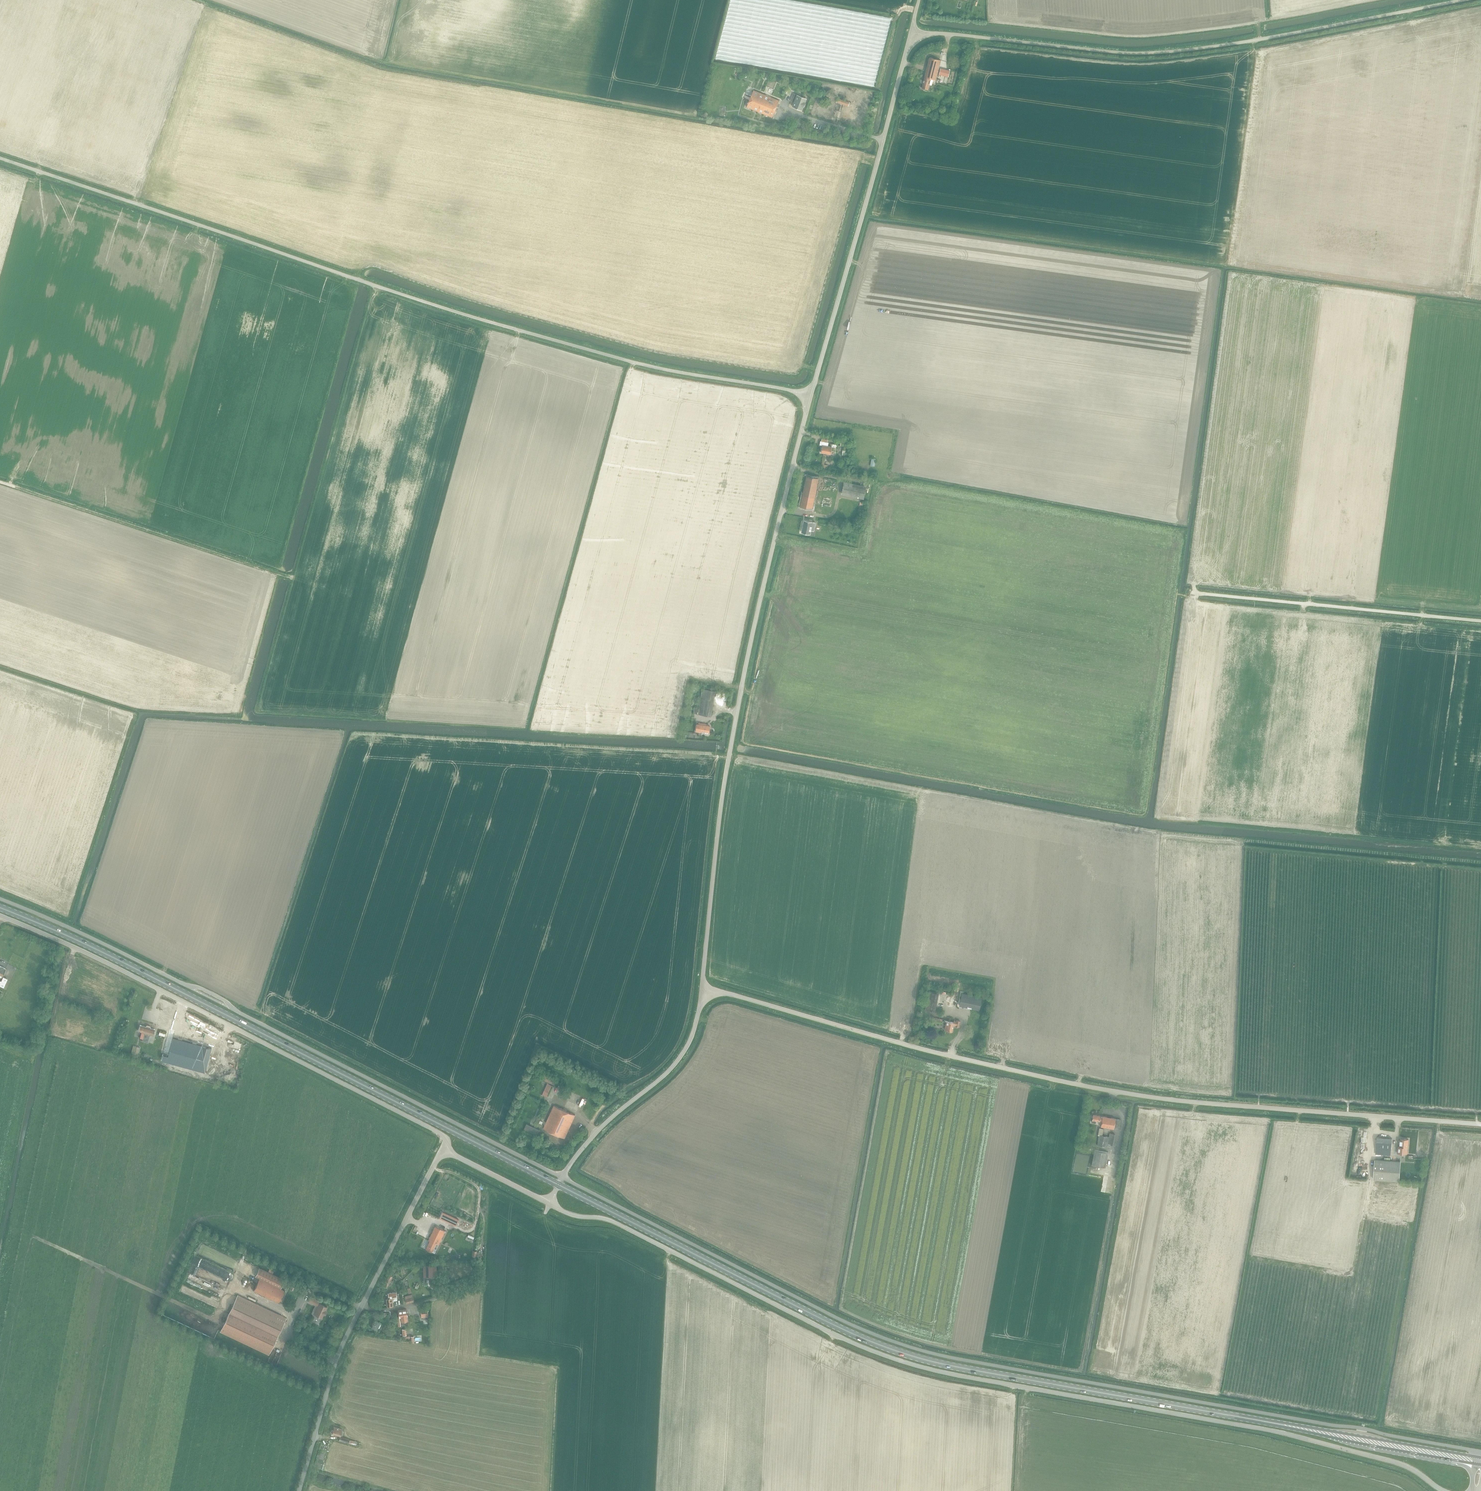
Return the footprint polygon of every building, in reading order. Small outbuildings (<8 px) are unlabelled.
[(931,78),(935,80),(941,60),(930,57),(921,87),(928,89),(931,79),(931,78)] [(940,68),(939,74),(948,76),(950,71),(940,68)] [(746,107),(772,117),(778,101),(753,91),(746,107)] [(792,106),(801,110),(806,99),(798,95),(793,93),(791,96),(796,98),(792,106)] [(832,444),(832,446),(828,446),(828,442),(820,441),(820,444),(822,445),(821,452),(830,454),(831,450),(835,451),(836,444),(832,444)] [(800,506),(813,508),(819,478),(806,476),(800,506)] [(841,495),(864,500),(866,487),(844,482),(841,495)] [(801,534),(810,536),(813,523),(804,521),(801,534)] [(693,713),(711,716),(715,691),(702,689),(699,707),(694,706),(693,713)] [(710,726),(704,725),(705,724),(698,723),(698,724),(697,724),(696,731),(700,732),(701,731),(709,732),(710,726)] [(980,1005),(982,993),(962,989),(959,1001),(980,1005)] [(925,1009),(935,1011),(939,993),(929,991),(925,1009)] [(956,1020),(956,1021),(954,1021),(957,1009),(947,1006),(944,1020),(946,1021),(945,1029),(952,1031),(953,1025),(955,1025),(959,1026),(960,1021),(956,1020)] [(150,1034),(153,1035),(155,1029),(140,1025),(138,1031),(142,1032),(140,1038),(143,1039),(142,1041),(148,1042),(150,1034)] [(161,1054),(160,1059),(203,1072),(210,1048),(171,1037),(166,1055),(161,1054)] [(131,1055),(138,1057),(141,1047),(134,1045),(131,1055)] [(555,1084),(557,1079),(545,1074),(543,1078),(542,1078),(541,1079),(548,1083),(544,1090),(549,1092),(552,1085),(554,1085),(555,1084)] [(544,1128),(565,1138),(575,1114),(554,1105),(544,1128)] [(1101,1126),(1118,1129),(1120,1119),(1093,1114),(1091,1122),(1095,1123),(1096,1120),(1101,1121),(1101,1122),(1101,1126)] [(523,1129),(537,1135),(539,1129),(526,1123),(523,1129)] [(1109,1133),(1109,1136),(1102,1135),(1103,1128),(1099,1128),(1098,1135),(1099,1135),(1097,1145),(1111,1147),(1111,1145),(1112,1145),(1115,1134),(1109,1133)] [(1391,1151),(1394,1151),(1395,1139),(1377,1138),(1376,1155),(1391,1156),(1391,1151)] [(1398,1153),(1408,1154),(1409,1139),(1401,1139),(1400,1146),(1398,1146),(1398,1153)] [(1091,1164),(1106,1167),(1109,1152),(1094,1149),(1091,1164)] [(1374,1179),(1399,1181),(1400,1161),(1375,1159),(1374,1179)] [(1371,1209),(1409,1214),(1411,1198),(1373,1193),(1371,1209)] [(438,1217),(450,1223),(452,1217),(441,1211),(438,1217)] [(441,1237),(444,1238),(448,1231),(435,1225),(428,1239),(430,1240),(426,1248),(434,1252),(441,1237)] [(193,1260),(190,1267),(228,1284),(231,1277),(193,1260)] [(253,1290),(279,1302),(284,1291),(280,1289),(285,1280),(259,1268),(255,1276),(259,1278),(253,1290)] [(191,1271),(189,1280),(195,1282),(197,1273),(191,1271)] [(386,1297),(387,1306),(393,1305),(393,1299),(397,1299),(396,1292),(388,1292),(389,1297),(386,1297)] [(405,1295),(406,1302),(413,1301),(411,1294),(405,1295)] [(228,1317),(276,1339),(286,1318),(237,1295),(228,1317)] [(211,1301),(217,1304),(220,1299),(213,1296),(211,1301)] [(320,1303),(319,1304),(318,1303),(319,1301),(310,1296),(308,1301),(315,1305),(311,1313),(317,1320),(318,1320),(317,1319),(318,1316),(322,1318),(324,1314),(325,1314),(326,1311),(325,1311),(327,1307),(320,1303)] [(268,1356),(276,1339),(228,1317),(220,1334),(268,1356)] [(372,1326),(379,1330),(382,1324),(375,1320),(372,1326)] [(331,1434),(340,1436),(342,1430),(333,1427),(331,1434)]
